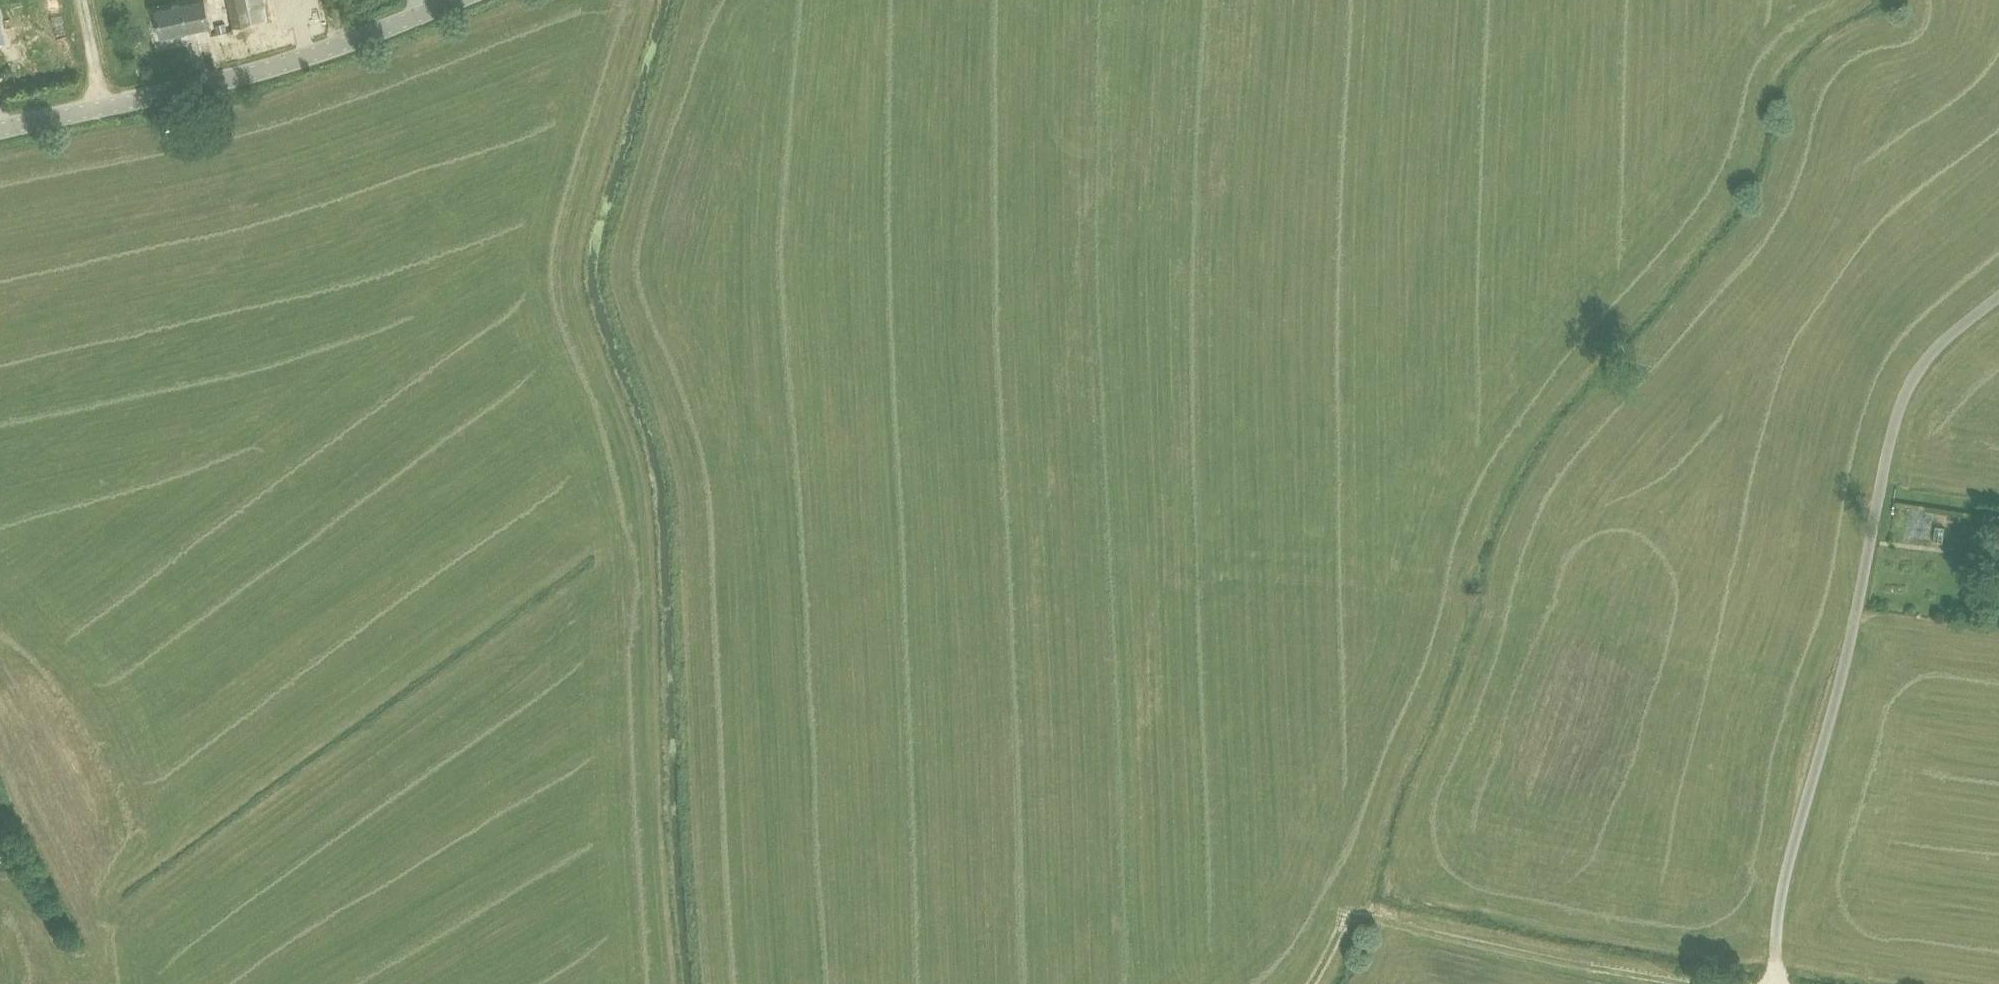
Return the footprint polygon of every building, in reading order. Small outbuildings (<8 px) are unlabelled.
[(155,6),(162,37),(210,26),(204,0),(181,0),(155,6)] [(232,29),(268,21),(264,0),(226,0),(232,29)] [(226,31),(224,24),(214,26),(216,34),(226,31)]
